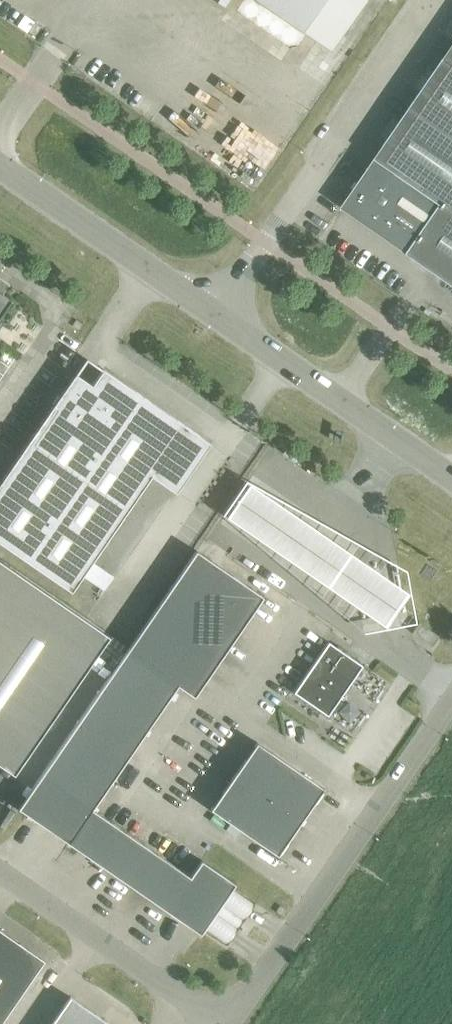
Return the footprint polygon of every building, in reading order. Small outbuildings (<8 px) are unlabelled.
[(302,31),(330,50),(364,0),(257,0),(302,31)] [(341,207),(342,207),(451,283),(451,46),(444,58),(341,207)] [(102,369),(79,402),(63,390),(0,482),(0,543),(71,592),(151,476),(168,487),(202,438),(102,369)] [(222,518),(386,631),(410,597),(245,484),(222,518)] [(196,550),(127,650),(177,685),(194,697),(263,597),(196,550)] [(13,773),(108,635),(0,561),(0,764),(13,773)] [(328,642),(293,692),(327,716),(362,665),(328,642)] [(127,650),(105,683),(155,718),(177,685),(127,650)] [(105,683),(82,716),(132,751),(155,718),(105,683)] [(82,716),(59,749),(110,784),(132,751),(82,716)] [(256,742),(233,776),(300,822),(323,788),(256,742)] [(18,809),(68,843),(92,809),(110,784),(59,749),(18,809)] [(300,822),(233,776),(210,809),(277,855),(300,822)] [(68,843),(101,866),(124,831),(92,809),(68,843)] [(101,866),(133,888),(157,854),(124,831),(101,866)] [(133,888),(166,911),(190,876),(157,854),(133,888)] [(200,934),(203,930),(225,945),(254,904),(231,889),(235,883),(201,860),(166,911),(200,934)] [(44,961),(0,931),(0,1023),(44,961)] [(53,1020),(59,1023),(100,1023),(103,1020),(69,997),(53,1020)]
